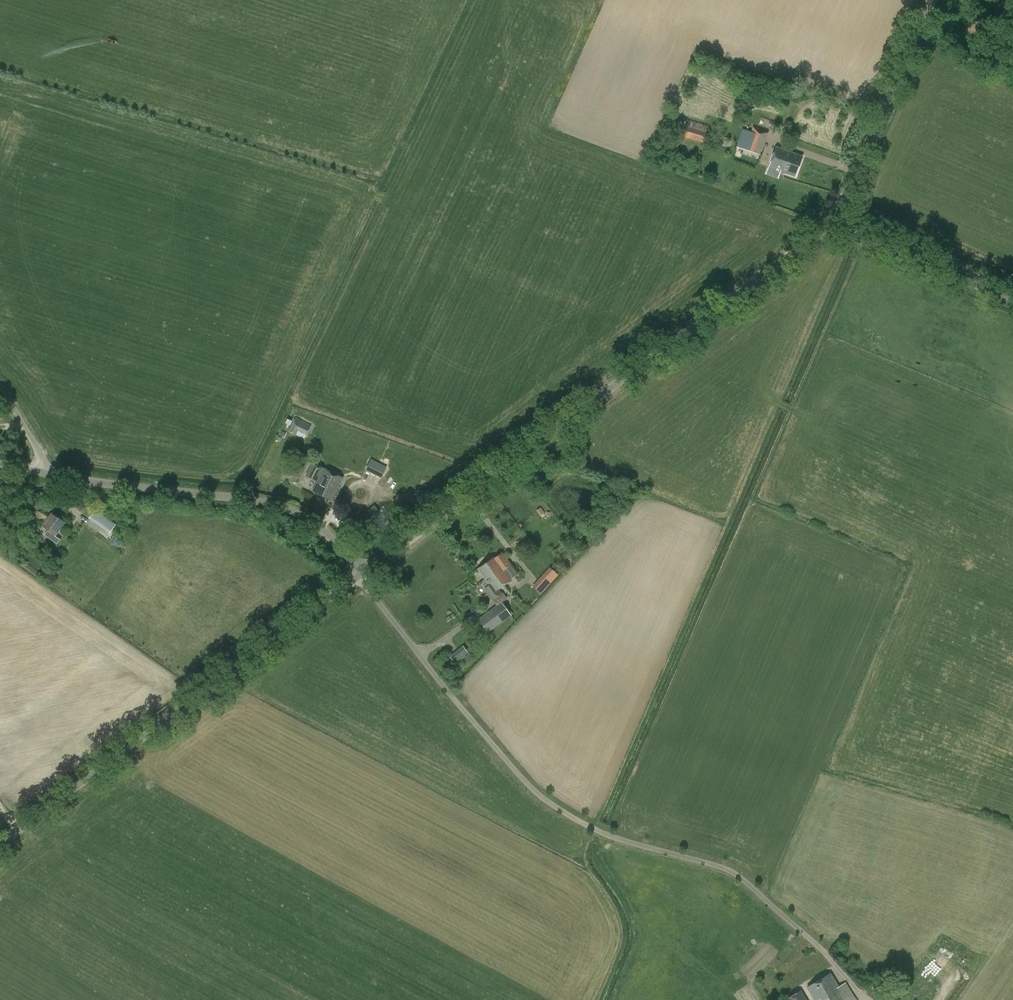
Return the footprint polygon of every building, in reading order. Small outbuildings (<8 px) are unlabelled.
[(703,143),(708,126),(677,118),(672,134),(703,143)] [(761,155),(768,132),(753,127),(751,132),(743,129),(736,147),(761,155)] [(776,147),(769,167),(767,175),(777,178),(780,171),(796,176),(802,157),(776,147)] [(301,434),(305,422),(294,418),(290,430),(301,434)] [(306,475),(318,481),(313,491),(332,500),(343,478),(313,463),(306,475)] [(52,513),(49,518),(36,509),(32,514),(46,523),(43,526),(48,529),(45,535),(57,544),(60,539),(55,536),(65,523),(52,513)] [(116,524),(95,509),(89,518),(109,533),(116,524)] [(364,531),(361,528),(362,527),(348,515),(338,526),(351,539),(352,538),(355,540),(364,531)] [(484,589),(492,600),(501,593),(498,589),(510,580),(511,579),(504,570),(510,565),(511,565),(502,552),(494,557),(478,569),(485,579),(483,580),(483,585),(485,588),(484,589)] [(532,586),(541,593),(559,573),(550,566),(532,586)] [(488,633),(512,615),(509,611),(502,602),(497,606),(496,605),(478,619),(488,633)] [(451,658),(456,664),(469,654),(464,647),(459,651),(451,658)] [(849,988),(841,992),(830,973),(807,987),(815,999),(856,999),(849,988)] [(800,992),(788,999),(805,999),(800,992)]
